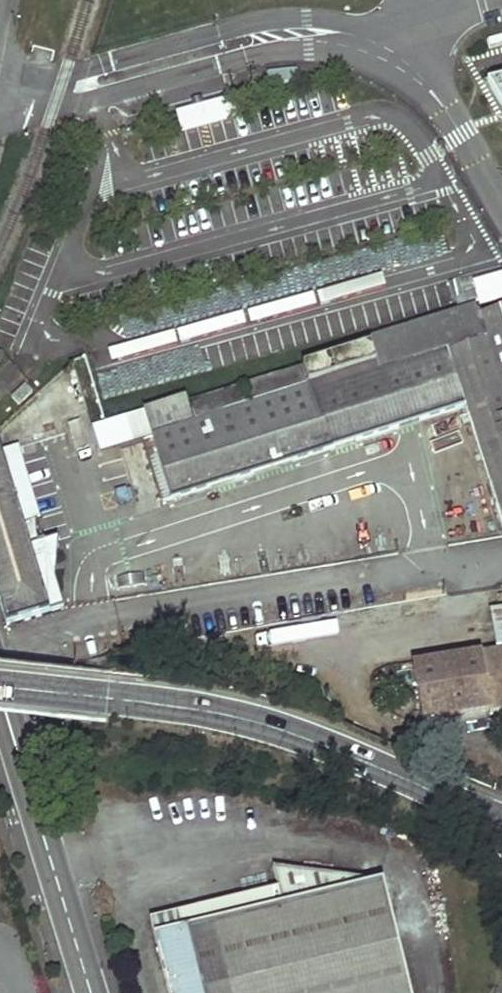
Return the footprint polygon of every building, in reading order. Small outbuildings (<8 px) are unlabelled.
[(482,84),(501,117),(501,78),(482,84)] [(218,93),(172,106),(176,120),(221,107),(218,93)] [(501,300),(501,275),(471,283),(478,307),(501,300)] [(476,339),(485,337),(478,316),(477,312),(476,306),(454,313),(150,409),(163,452),(385,383),(380,369),(447,348),(475,339),(476,339)] [(478,316),(485,337),(476,339),(475,339),(447,348),(465,405),(469,404),(501,508),(501,308),(478,316)] [(177,496),(465,405),(447,348),(380,369),(385,383),(163,452),(177,496)] [(32,375),(17,389),(25,396),(40,384),(32,375)] [(98,425),(107,453),(147,440),(139,413),(98,425)] [(0,452),(34,566),(51,561),(16,447),(0,452)] [(46,613),(34,566),(0,452),(0,604),(7,628),(46,613)] [(51,561),(34,566),(46,613),(62,609),(53,579),(61,576),(61,558),(51,561)] [(423,721),(457,715),(449,661),(446,661),(442,637),(408,643),(423,721)] [(501,708),(501,653),(501,652),(449,661),(457,715),(501,708)] [(382,881),(276,870),(283,908),(182,933),(179,921),(172,916),(153,921),(170,992),(408,992),(382,881)] [(182,933),(283,908),(279,890),(172,916),(179,921),(182,933)]
